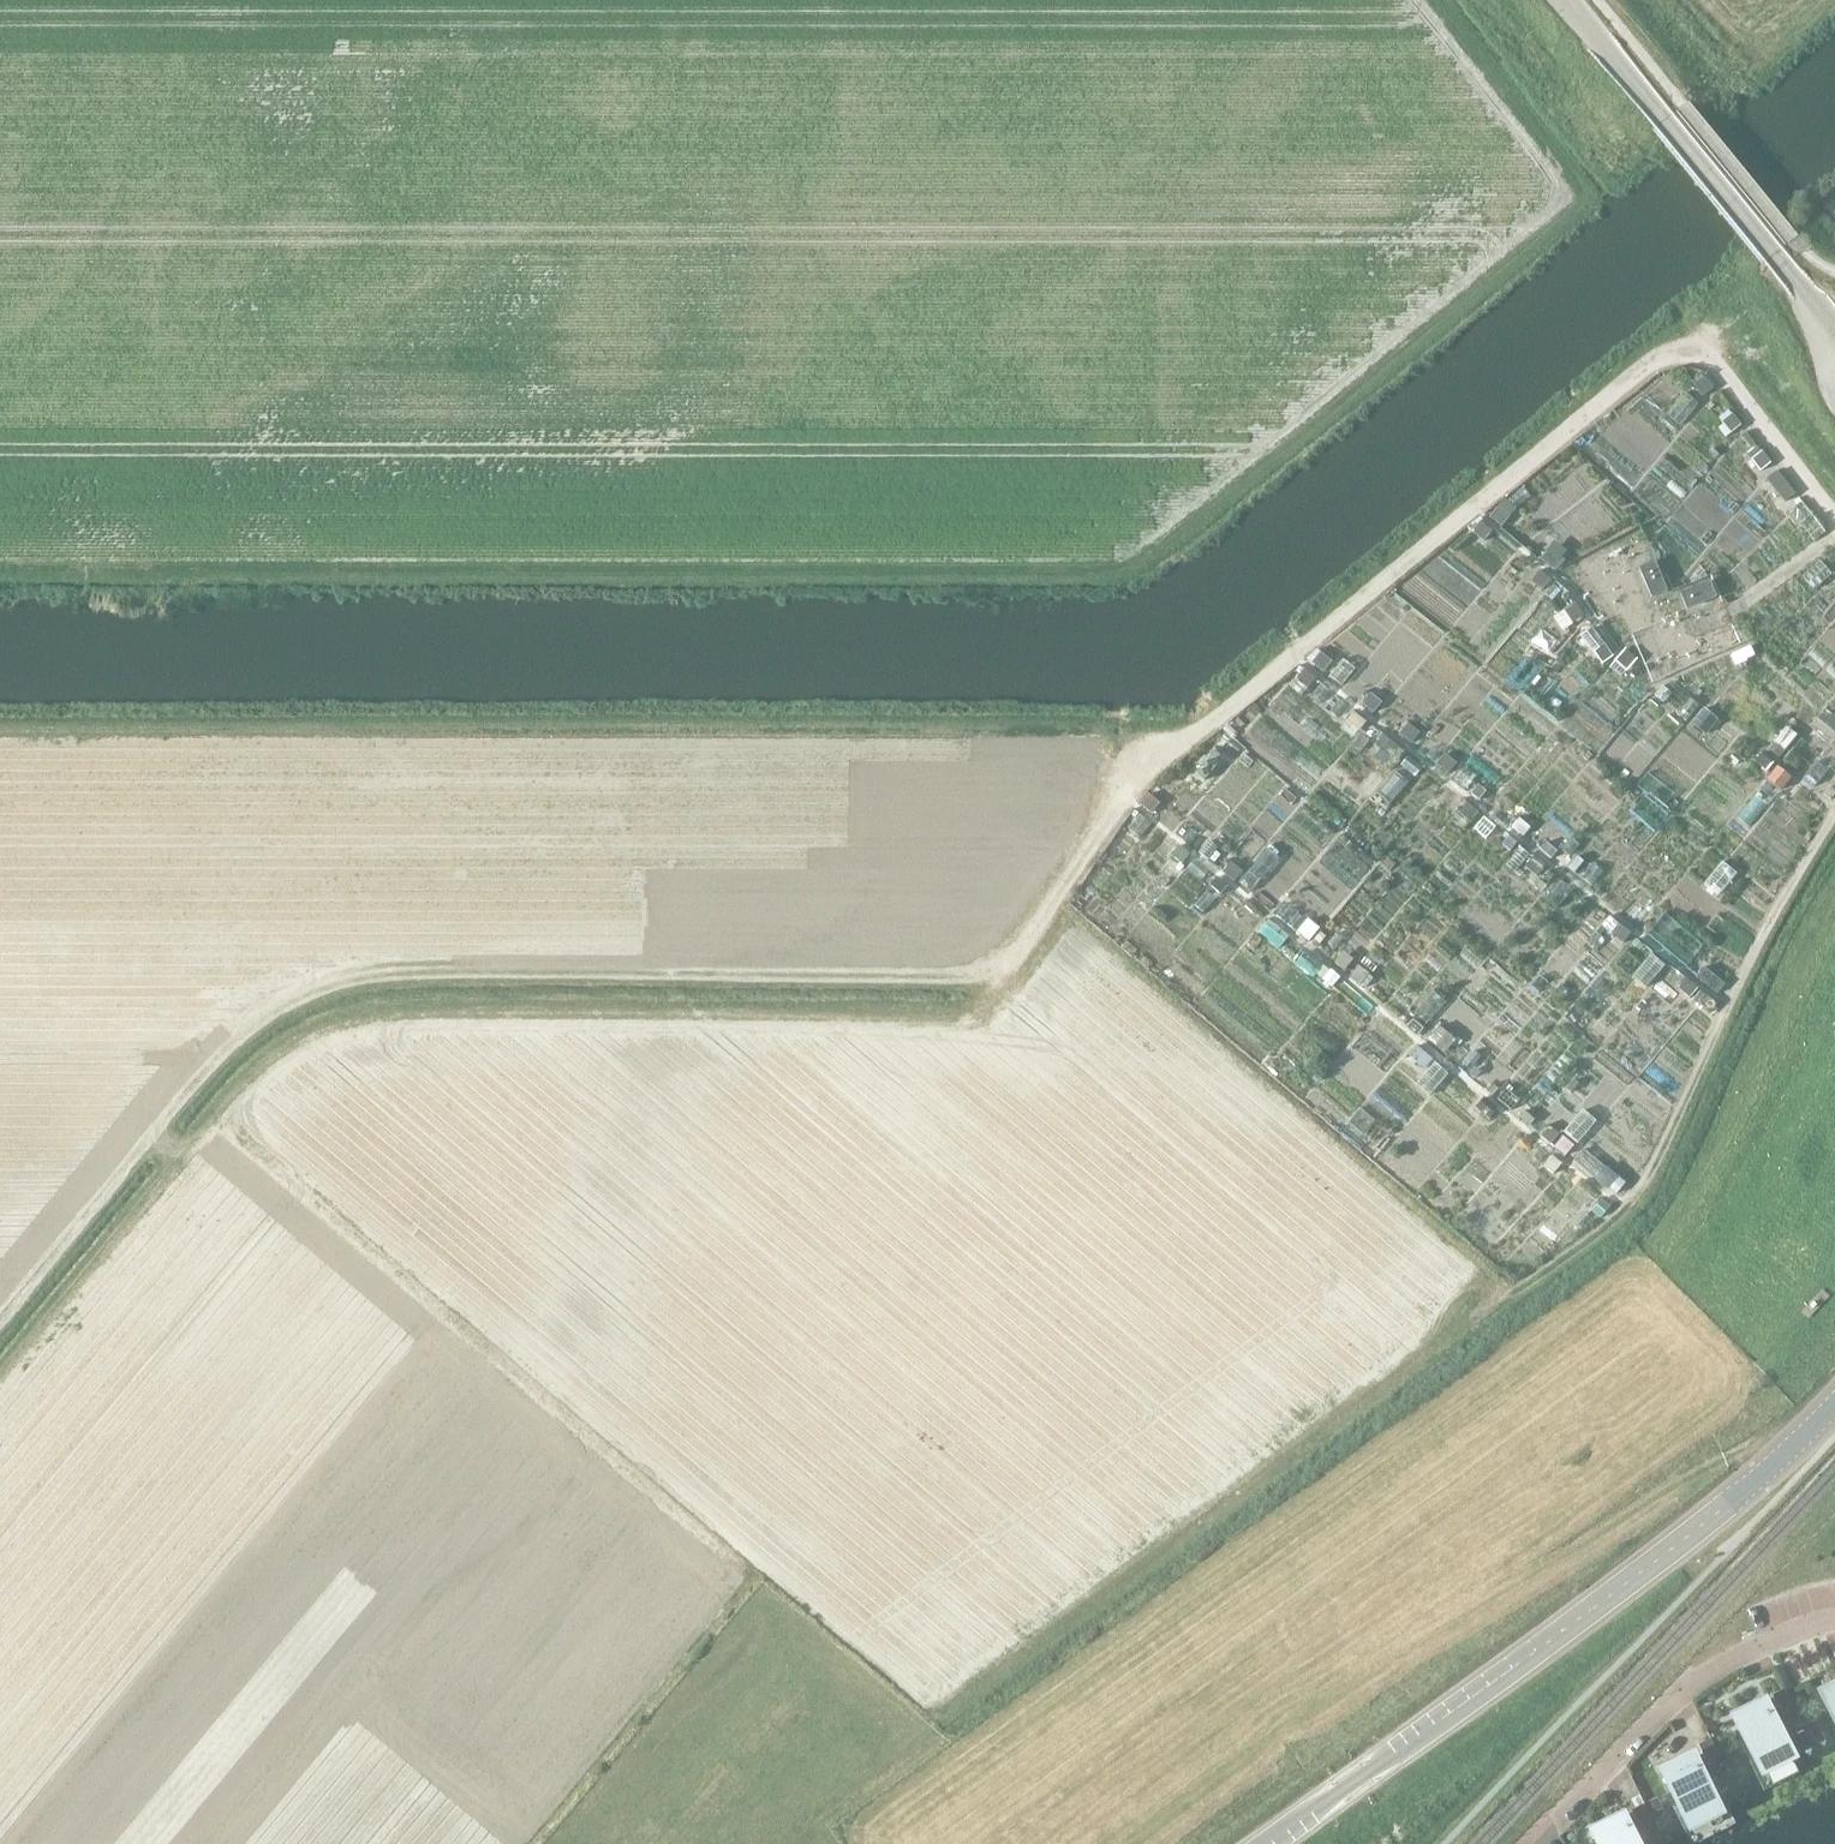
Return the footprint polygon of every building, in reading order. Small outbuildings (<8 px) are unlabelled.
[(1702,398),(1712,390),(1702,378),(1692,385),(1702,398)] [(1733,415),(1722,423),(1731,433),(1741,426),(1733,415)] [(1747,455),(1760,472),(1770,464),(1757,448),(1747,455)] [(1794,494),(1776,471),(1766,479),(1784,502),(1794,494)] [(1501,526),(1509,516),(1498,506),(1490,516),(1501,526)] [(1492,533),(1480,522),(1472,532),(1483,542),(1492,533)] [(1560,554),(1549,545),(1540,556),(1551,565),(1560,554)] [(1819,577),(1834,562),(1820,547),(1805,561),(1819,577)] [(1638,567),(1651,597),(1668,590),(1655,560),(1638,567)] [(1401,574),(1401,671),(1430,653),(1440,653),(1451,671),(1452,639),(1458,649),(1482,649),(1475,638),(1458,638),(1453,630),(1441,630),(1441,618),(1433,605),(1448,595),(1472,595),(1460,576),(1460,571),(1454,571),(1444,577),(1450,587),(1431,587),(1417,564),(1401,574)] [(1531,580),(1542,591),(1551,581),(1539,571),(1531,580)] [(1710,579),(1680,591),(1688,608),(1717,596),(1710,579)] [(1572,623),(1582,616),(1575,604),(1564,610),(1572,623)] [(1596,613),(1581,625),(1596,643),(1610,631),(1596,613)] [(1747,631),(1729,647),(1738,657),(1756,641),(1747,631)] [(1612,657),(1605,646),(1594,654),(1602,664),(1612,657)] [(1627,671),(1637,659),(1626,648),(1615,660),(1627,671)] [(1312,662),(1323,671),(1331,662),(1320,652),(1312,662)] [(1315,679),(1304,670),(1296,679),(1307,689),(1315,679)] [(1671,694),(1662,686),(1654,695),(1663,703),(1671,694)] [(1373,712),(1381,702),(1370,693),(1362,703),(1373,712)] [(1717,719),(1702,707),(1691,721),(1706,733),(1717,719)] [(1787,737),(1797,720),(1785,712),(1775,729),(1787,737)] [(1342,728),(1353,737),(1365,723),(1354,714),(1342,728)] [(1419,733),(1408,724),(1400,734),(1411,743),(1419,733)] [(1374,746),(1395,763),(1403,753),(1382,736),(1374,746)] [(1437,764),(1448,773),(1457,763),(1445,754),(1437,764)] [(1761,755),(1755,762),(1767,772),(1773,764),(1761,755)] [(1471,795),(1479,801),(1486,792),(1478,786),(1471,795)] [(1159,804),(1148,795),(1140,805),(1151,814),(1159,804)] [(1459,814),(1470,823),(1478,813),(1466,804),(1459,814)] [(1511,828),(1524,837),(1530,829),(1518,820),(1511,828)] [(1155,849),(1160,842),(1153,836),(1147,843),(1155,849)] [(1551,860),(1557,851),(1546,843),(1539,851),(1551,860)] [(1719,846),(1704,877),(1722,885),(1737,855),(1719,846)] [(1543,869),(1531,860),(1525,868),(1536,877),(1543,869)] [(1233,882),(1242,872),(1231,863),(1223,873),(1233,882)] [(1219,894),(1225,887),(1212,877),(1207,884),(1219,894)] [(1612,935),(1623,943),(1631,934),(1619,925),(1612,935)] [(1652,940),(1634,964),(1649,976),(1667,952),(1652,940)] [(1359,985),(1359,984),(1366,988),(1373,979),(1357,967),(1349,978),(1359,985)] [(1331,985),(1338,976),(1330,968),(1322,977),(1331,985)] [(1704,968),(1696,978),(1716,994),(1724,984),(1704,968)] [(1664,1021),(1679,1005),(1649,978),(1634,994),(1664,1021)] [(1700,992),(1693,1001),(1711,1015),(1718,1005),(1700,992)] [(1427,1039),(1443,1054),(1454,1040),(1438,1026),(1427,1039)] [(1417,1046),(1408,1055),(1424,1070),(1433,1060),(1417,1046)] [(1488,1119),(1497,1109),(1483,1097),(1475,1107),(1488,1119)] [(1548,1124),(1539,1135),(1551,1145),(1560,1134),(1548,1124)] [(1584,1136),(1573,1148),(1590,1164),(1601,1152),(1584,1136)] [(1565,1156),(1572,1148),(1561,1139),(1554,1147),(1565,1156)] [(1551,1158),(1544,1167),(1553,1175),(1561,1165),(1551,1158)] [(1608,1190),(1615,1196),(1624,1184),(1618,1178),(1608,1190)] [(1609,1208),(1600,1201),(1591,1212),(1600,1219),(1609,1208)] [(1821,1692),(1834,1721),(1834,1685),(1821,1692)] [(1785,1689),(1774,1695),(1782,1712),(1794,1707),(1785,1689)] [(1759,1705),(1735,1717),(1755,1757),(1763,1772),(1795,1757),(1771,1708),(1763,1712),(1759,1705)] [(1711,1739),(1699,1745),(1702,1750),(1700,1751),(1706,1762),(1719,1756),(1711,1739)] [(1687,1760),(1663,1772),(1683,1813),(1691,1827),(1723,1812),(1699,1764),(1691,1768),(1687,1760)] [(1568,1800),(1583,1779),(1575,1773),(1560,1794),(1568,1800)] [(1644,1805),(1633,1810),(1635,1816),(1634,1816),(1639,1828),(1652,1822),(1644,1805)] [(1593,1831),(1599,1843),(1639,1843),(1629,1823),(1620,1827),(1617,1819),(1593,1831)]
